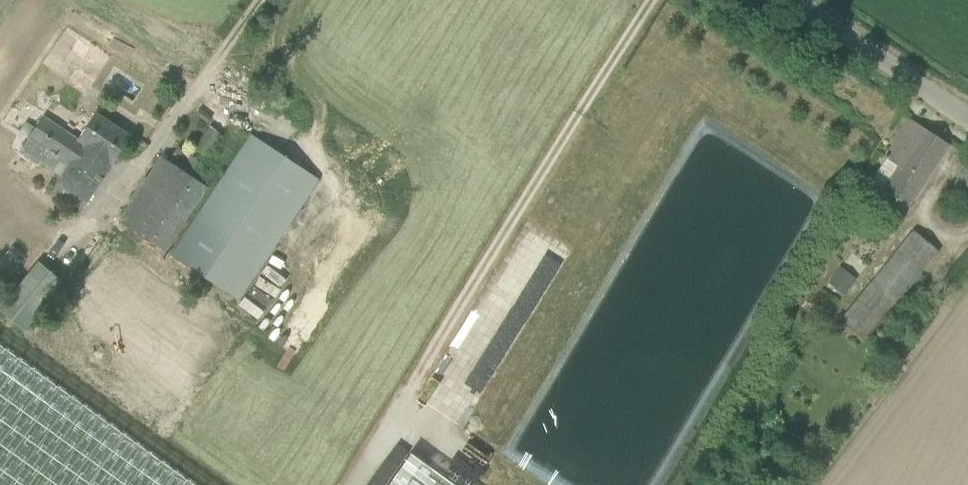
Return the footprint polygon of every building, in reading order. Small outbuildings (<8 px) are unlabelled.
[(114,164),(132,137),(97,113),(79,140),(84,143),(62,176),(50,193),(80,214),(114,164)] [(21,131),(30,137),(19,153),(40,166),(42,163),(62,176),(84,143),(79,140),(44,116),(36,128),(27,122),(21,131)] [(871,182),(883,190),(909,207),(950,145),(911,119),(885,158),(887,159),(871,182)] [(221,134),(211,127),(195,148),(205,155),(221,134)] [(319,180),(252,135),(173,255),(240,299),(319,180)] [(170,161),(162,156),(119,221),(165,252),(209,186),(184,170),(193,155),(179,146),(170,161)] [(866,341),(939,251),(914,230),(841,321),(866,341)] [(0,309),(0,310),(26,331),(65,282),(39,261),(0,309)] [(0,344),(0,484),(196,484),(0,344)] [(412,453),(389,484),(456,484),(412,453)]
